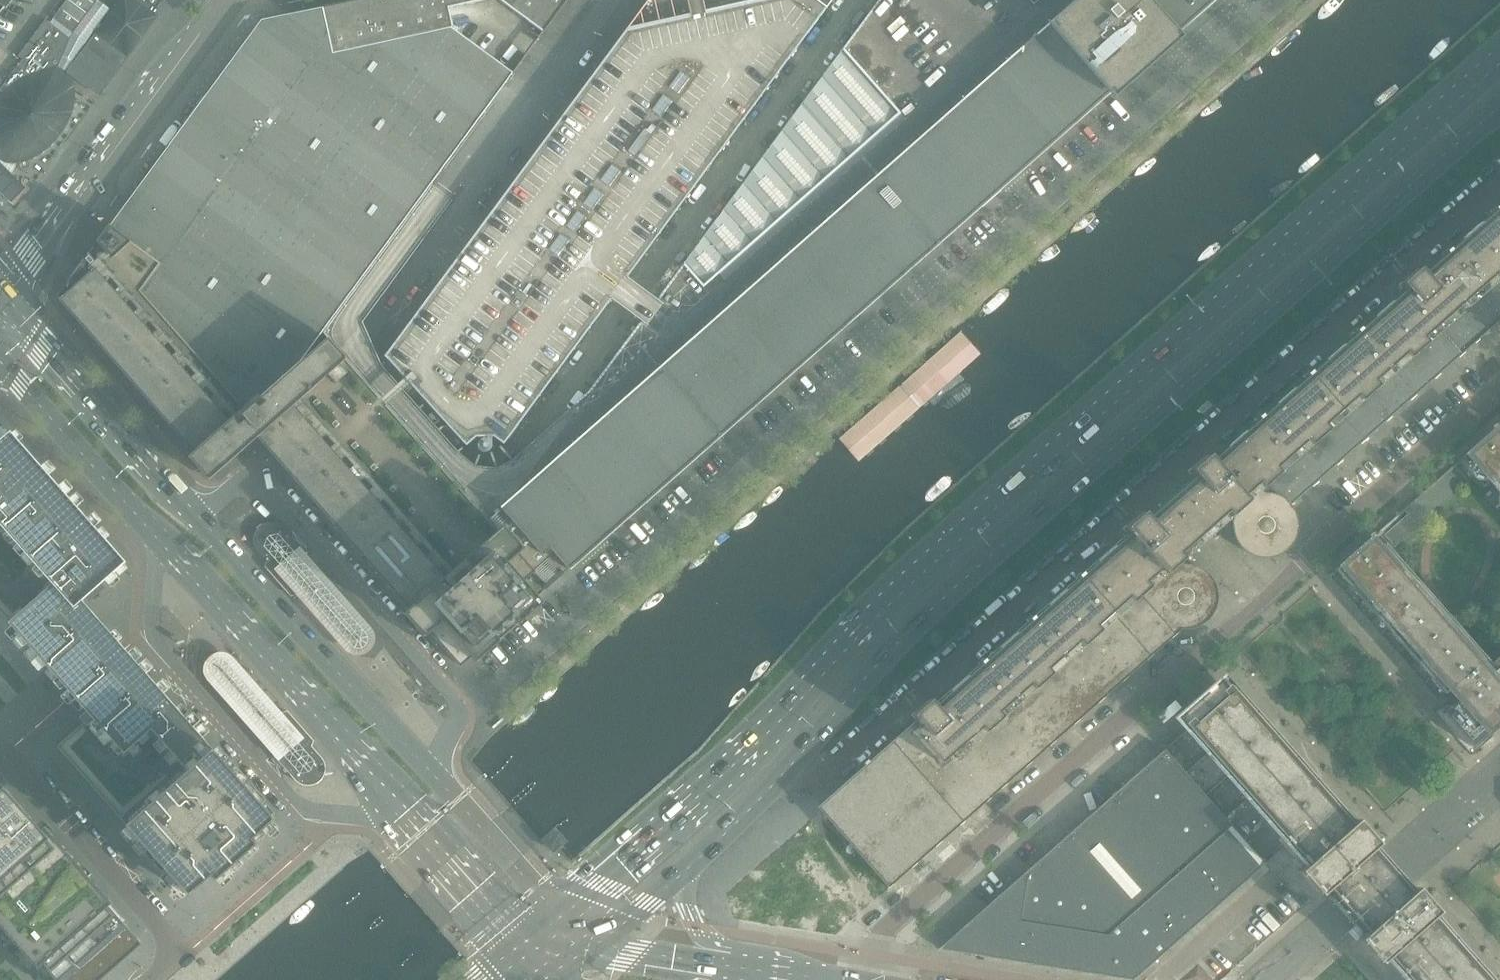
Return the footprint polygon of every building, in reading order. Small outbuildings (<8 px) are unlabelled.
[(53,18),(72,33),(94,4),(96,0),(66,0),(53,18)] [(430,185),(513,73),(542,33),(567,0),(354,0),(322,7),(322,8),(321,8),(331,53),(312,57),(272,111),(263,104),(200,190),(209,197),(170,250),(158,240),(148,254),(109,226),(108,226),(96,242),(97,243),(89,253),(88,254),(68,281),(69,281),(57,296),(60,299),(59,300),(82,325),(194,452),(188,457),(209,480),(233,459),(257,437),(274,456),(293,478),(449,654),(450,654),(459,665),(468,656),(469,657),(548,587),(545,584),(533,571),(546,560),(558,573),(557,573),(559,575),(560,576),(563,573),(567,569),(542,541),(534,548),(499,508),(486,520),(469,500),(440,467),(367,385),(347,362),(319,335),(430,185)] [(162,0),(121,0),(86,48),(116,70),(165,2),(162,0)] [(690,16),(628,30),(626,29),(624,33),(609,52),(606,56),(607,56),(592,75),(589,79),(590,79),(575,99),(575,98),(572,102),(573,102),(558,122),(555,125),(541,145),(538,148),(538,149),(524,168),(521,171),(521,172),(507,191),(506,191),(504,195),(490,214),(489,214),(487,218),(473,238),(472,237),(471,239),(470,241),(455,261),(455,260),(452,264),(453,264),(438,284),(435,287),(436,287),(421,307),(418,310),(419,311),(404,330),(401,334),(387,353),(384,356),(466,446),(475,437),(493,437),(503,445),(832,0),(687,0),(690,16)] [(1042,150),(1043,151),(1044,149),(1064,131),(1064,132),(1066,130),(1065,130),(1085,112),(1086,112),(1087,111),(1087,110),(1107,93),(1109,92),(1108,91),(1128,74),(1129,74),(1131,73),(1130,72),(1150,55),(1151,55),(1152,54),(1152,53),(1172,35),(1172,36),(1174,35),(1173,34),(1193,17),(1194,17),(1195,16),(1195,15),(1212,0),(1063,0),(1068,7),(920,138),(843,48),(629,336),(507,501),(499,508),(534,548),(542,541),(567,569),(568,570),(569,568),(589,550),(589,551),(591,549),(590,549),(612,532),(611,532),(612,530),(632,512),(633,512),(634,511),(633,510),(653,493),(654,493),(656,492),(655,491),(675,474),(676,474),(677,473),(677,472),(697,455),(699,454),(698,453),(708,445),(718,436),(719,436),(720,435),(720,434),(740,416),(741,417),(742,416),(741,415),(761,397),(762,398),(763,397),(763,396),(783,378),(784,379),(785,378),(784,377),(805,359),(805,360),(807,359),(806,358),(826,340),(827,341),(828,340),(828,339),(848,321),(848,322),(850,321),(849,320),(869,302),(870,303),(872,302),(871,301),(891,283),(892,284),(893,283),(893,282),(913,264),(913,265),(915,263),(914,263),(934,245),(935,246),(936,244),(956,226),(956,227),(958,225),(957,225),(977,207),(978,208),(980,206),(979,206),(999,188),(1000,189),(1001,187),(1000,187),(1021,169),(1021,170),(1023,168),(1022,168),(1042,150)] [(80,39),(102,10),(94,4),(72,33),(80,39)] [(331,53),(321,8),(259,22),(109,226),(148,254),(158,240),(170,250),(209,197),(200,190),(263,104),(272,111),(312,57),(331,53)] [(11,202),(25,188),(11,174),(20,159),(25,158),(33,155),(41,150),(48,145),(55,138),(58,134),(60,131),(64,123),(68,116),(70,108),(71,100),(71,92),(69,84),(66,76),(64,75),(56,70),(69,39),(49,23),(45,21),(18,56),(22,60),(0,89),(0,91),(5,95),(3,97),(0,103),(0,192),(11,202)] [(1499,320),(1499,211),(1424,279),(1416,270),(1398,286),(1406,295),(1213,465),(1205,456),(1187,472),(1192,477),(1169,498),(1145,519),(1140,513),(1122,529),(1127,534),(933,705),(929,699),(911,715),(916,721),(909,727),(817,807),(820,811),(888,887),(1027,764),(1180,630),(1186,630),(1193,629),(1200,626),(1206,622),(1210,616),(1214,610),(1216,603),(1216,596),(1215,589),(1213,582),(1208,575),(1202,570),(1196,567),(1188,565),(1185,564),(1180,559),(1203,538),(1227,517),(1232,523),(1232,530),(1234,537),(1237,543),(1240,547),(1245,552),(1251,556),(1258,558),(1265,558),(1272,558),(1279,555),(1286,550),(1291,544),(1295,538),(1297,531),(1297,524),(1296,517),(1293,510),(1290,505),(1499,320)] [(958,331),(837,438),(860,464),(920,411),(981,357),(958,331)] [(1495,429),(1467,453),(1499,490),(1499,435),(1495,429)] [(81,601),(122,565),(125,562),(112,548),(10,432),(0,441),(0,524),(53,584),(9,623),(49,668),(73,695),(91,716),(125,754),(152,730),(188,770),(212,749),(143,670),(124,650),(100,622),(81,601)] [(1392,548),(1464,485),(1450,469),(1414,500),(1378,532),(1392,548)] [(296,594),(302,556),(305,553),(283,528),(279,525),(274,523),(269,522),(264,524),(259,526),(256,530),(254,535),(253,540),(254,545),(257,550),(267,562),(265,567),(291,596),(296,594)] [(1487,669),(1372,538),(1335,570),(1445,694),(1449,690),(1459,701),(1444,715),(1472,747),(1488,733),(1499,722),(1499,657),(1487,669)] [(302,556),(296,594),(305,604),(328,632),(343,649),(344,651),(347,653),(350,654),(355,655),(356,655),(359,655),(362,654),(364,653),(368,651),(370,648),(372,644),(374,639),(373,636),(373,632),(371,629),(369,626),(363,620),(350,604),(329,581),(310,559),(305,553),(302,556)] [(266,747),(273,754),(276,752),(282,713),(233,658),(232,657),(230,656),(228,655),(226,654),(224,653),(222,653),(221,653),(219,653),(216,653),(213,654),(213,655),(211,656),(209,657),(208,659),(206,661),(205,663),(204,666),(204,668),(203,671),(204,673),(205,676),(206,678),(207,681),(209,682),(227,703),(248,727),(266,747)] [(1375,847),(1378,844),(1357,819),(1353,822),(1223,674),(1174,717),(1186,731),(1164,750),(1228,822),(1265,864),(1286,845),(1305,866),(1299,871),(1320,895),(1326,890),(1348,915),(1364,934),(1358,939),(1380,963),(1386,958),(1405,979),(1492,979),(1435,915),(1438,912),(1417,887),(1413,890),(1397,872),(1375,847)] [(322,759),(310,746),(313,741),(287,712),(282,713),(276,752),(273,754),(295,780),(299,783),(304,785),(309,785),(314,784),(318,781),(320,780),(322,777),(323,775),(324,772),(324,770),(324,767),(324,764),(323,762),(322,759)] [(274,819),(212,749),(188,770),(172,784),(126,825),(188,895),(234,854),(274,819)] [(1265,864),(1228,822),(1164,750),(1025,872),(940,947),(941,947),(940,947),(940,949),(941,950),(1118,978),(1129,979),(1133,979),(1265,864)] [(0,790),(0,925),(38,968),(42,964),(56,979),(100,979),(142,944),(139,940),(108,905),(111,902),(44,826),(41,830),(6,790),(4,787),(0,790)] [(554,833),(547,839),(553,847),(560,841),(554,833)] [(323,921),(304,901),(239,959),(257,979),(323,921)]
